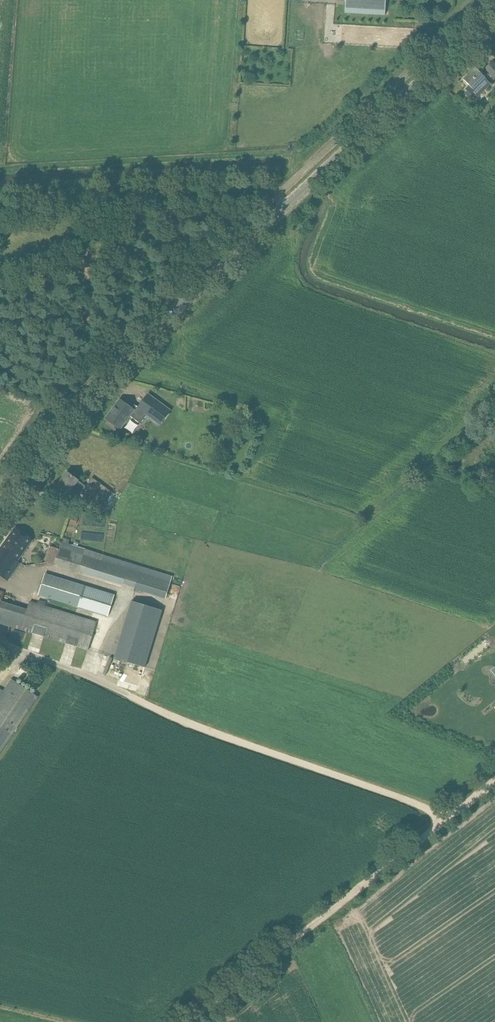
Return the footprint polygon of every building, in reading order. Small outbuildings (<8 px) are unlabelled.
[(385,15),(386,0),(346,0),(345,12),(385,15)] [(485,69),(494,79),(494,64),(492,61),(485,69)] [(485,77),(475,68),(463,79),(469,85),(465,89),(466,91),(466,93),(467,95),(469,98),(472,98),(473,97),(475,100),(491,84),(485,78),(485,77)] [(107,418),(106,419),(121,429),(131,415),(142,423),(148,415),(161,424),(171,411),(148,394),(138,407),(135,405),(132,408),(120,400),(115,407),(116,408),(108,419),(107,418)] [(56,487),(68,495),(74,487),(100,507),(111,492),(92,478),(86,486),(67,472),(56,487)] [(0,549),(0,576),(5,579),(33,540),(15,528),(0,549)] [(51,547),(46,562),(55,565),(55,563),(59,549),(51,547)] [(91,551),(84,573),(145,592),(151,569),(91,551)] [(39,595),(109,616),(116,594),(46,572),(39,595)] [(135,600),(120,658),(151,666),(166,608),(135,600)] [(88,650),(97,622),(30,602),(28,610),(0,602),(0,623),(88,650)] [(38,697),(25,689),(12,680),(6,688),(4,691),(0,688),(0,754),(38,697)]
